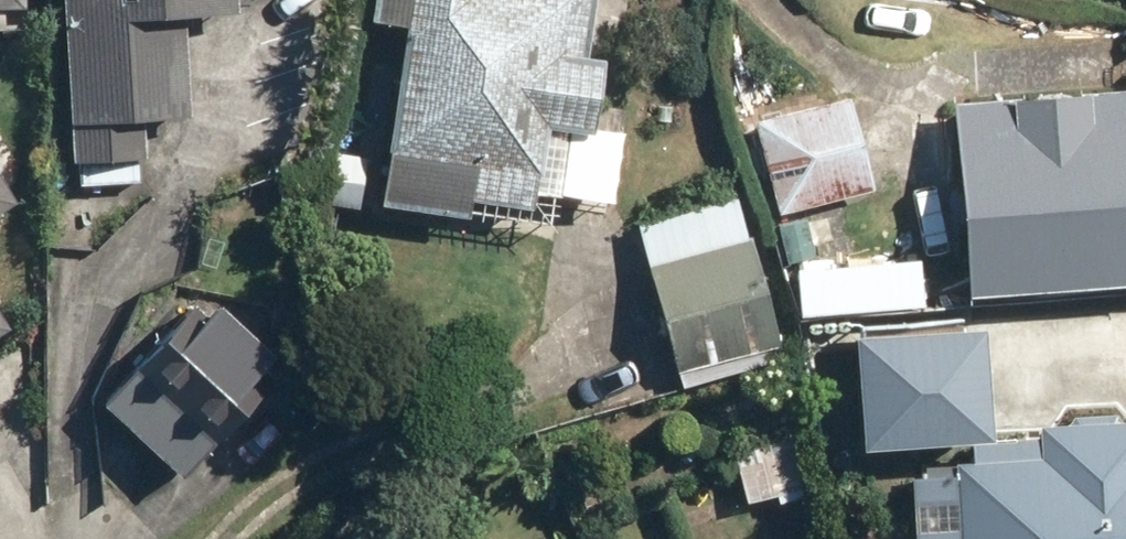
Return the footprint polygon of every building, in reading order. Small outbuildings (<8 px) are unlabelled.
[(63,161),(140,158),(138,120),(182,118),(178,18),(231,16),(230,0),(56,0),(63,161)] [(363,21),(395,26),(370,204),(460,216),(462,200),(522,208),(524,193),(553,197),(562,133),(585,136),(596,59),(580,57),(588,0),(366,0),(363,21)] [(946,103),(962,292),(1125,278),(1125,88),(946,103)] [(10,199),(0,181),(0,205),(10,199)] [(715,239),(642,261),(676,370),(748,348),(715,239)] [(193,293),(94,401),(178,477),(277,369),(193,293)] [(1036,453),(950,459),(956,538),(1125,538),(1125,418),(1034,424),(1036,453)] [(803,434),(733,451),(745,499),(815,481),(803,434)]
